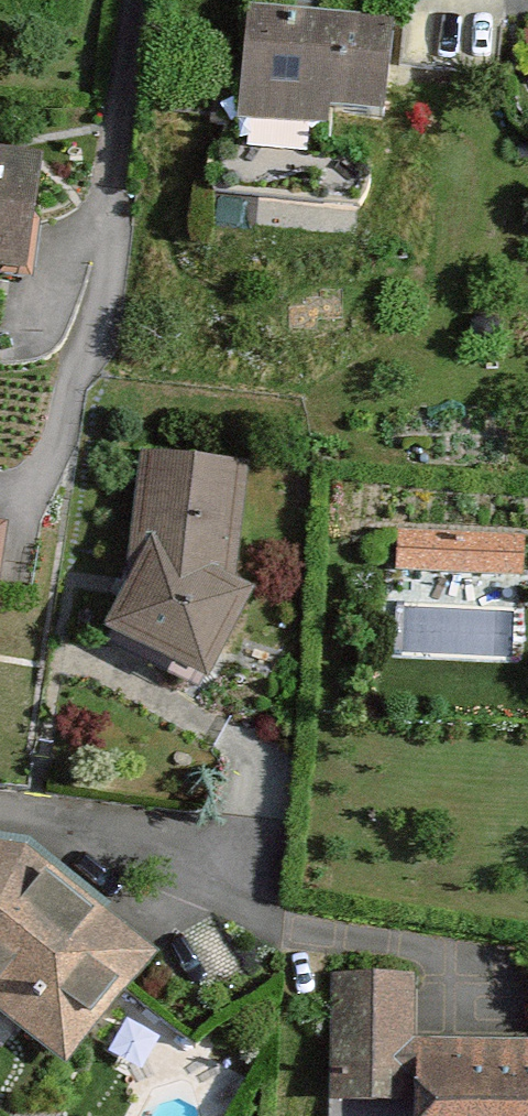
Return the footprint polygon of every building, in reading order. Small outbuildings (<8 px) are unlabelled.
[(390,46),(255,35),(246,143),(331,150),(332,136),(383,140),(390,46)] [(0,180),(0,292),(30,295),(43,185),(0,180)] [(240,484),(145,476),(132,604),(114,640),(201,679),(240,613),(221,604),(240,484)] [(414,585),(527,588),(527,541),(415,537),(414,585)] [(0,848),(0,1001),(69,1057),(153,956),(30,852),(0,848)] [(342,984),(341,1103),(425,1103),(425,1115),(527,1115),(527,1055),(418,1054),(418,985),(342,984)]
